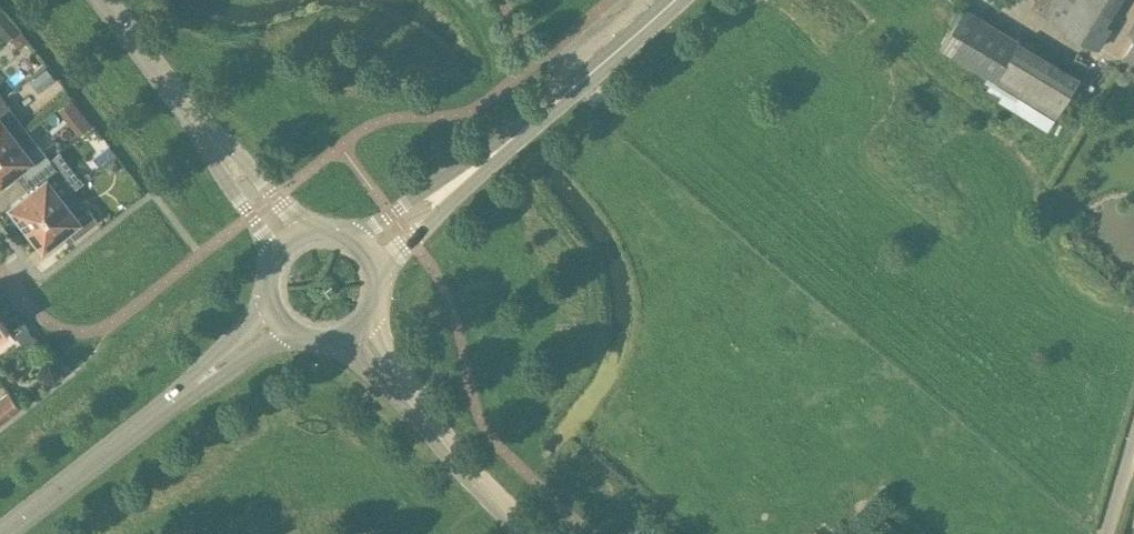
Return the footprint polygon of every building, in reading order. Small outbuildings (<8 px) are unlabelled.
[(1040,12),(1100,50),(1114,26),(1109,22),(1123,0),(1047,0),(1040,12)] [(967,6),(942,47),(1056,117),(1082,75),(1020,38),(967,6)] [(8,35),(18,27),(0,7),(0,27),(8,35)] [(32,53),(14,34),(0,47),(0,82),(32,53)] [(41,88),(56,75),(50,67),(35,80),(41,88)] [(27,128),(3,98),(0,100),(0,148),(27,128)] [(66,125),(75,136),(91,124),(82,112),(66,125)] [(19,166),(27,176),(50,158),(27,128),(0,148),(0,181),(19,166)] [(35,186),(11,205),(27,225),(62,198),(72,189),(56,169),(58,168),(50,158),(27,176),(35,186)] [(27,225),(43,246),(67,227),(75,237),(97,220),(89,210),(78,218),(62,198),(27,225)] [(11,331),(0,316),(0,339),(11,331)] [(38,341),(25,325),(15,334),(27,349),(38,341)] [(21,407),(9,391),(0,397),(0,423),(21,407)]
